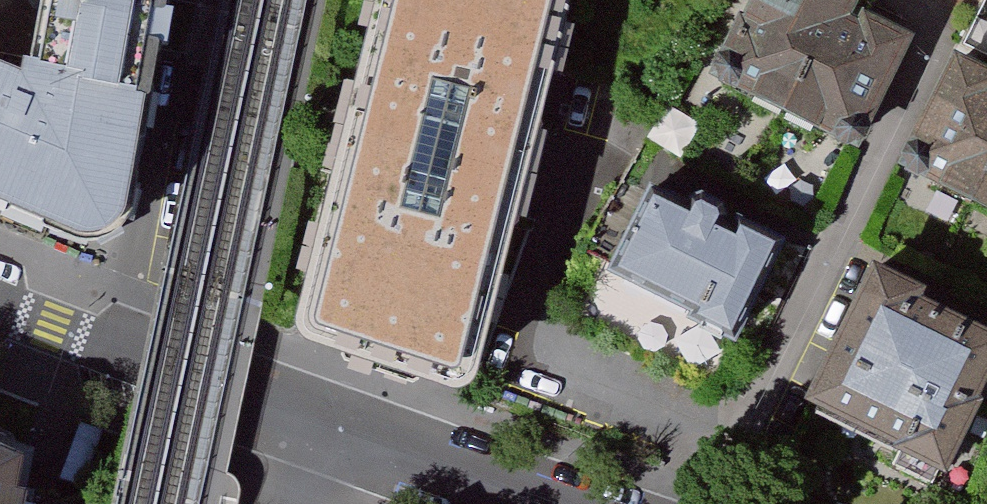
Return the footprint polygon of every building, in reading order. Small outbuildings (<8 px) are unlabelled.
[(33,48),(150,85),(164,0),(42,0),(33,48)] [(312,315),(312,322),(315,326),(450,370),(460,370),(464,364),(555,0),(392,0),(312,315)] [(719,68),(858,138),(909,36),(868,16),(864,25),(844,15),(852,0),(753,0),(719,68)] [(150,85),(33,48),(0,38),(0,196),(84,233),(99,235),(113,231),(122,223),(128,213),(150,85)] [(961,54),(909,161),(986,199),(986,66),(961,54)] [(693,214),(654,196),(620,266),(705,307),(702,313),(733,328),(774,242),(744,227),(740,235),(713,223),(719,211),(699,201),(693,214)] [(879,266),(814,398),(906,442),(904,447),(951,470),(983,404),(979,402),(986,385),(986,330),(920,297),(925,288),(879,266)] [(36,455),(0,440),(0,503),(26,503),(36,455)]
